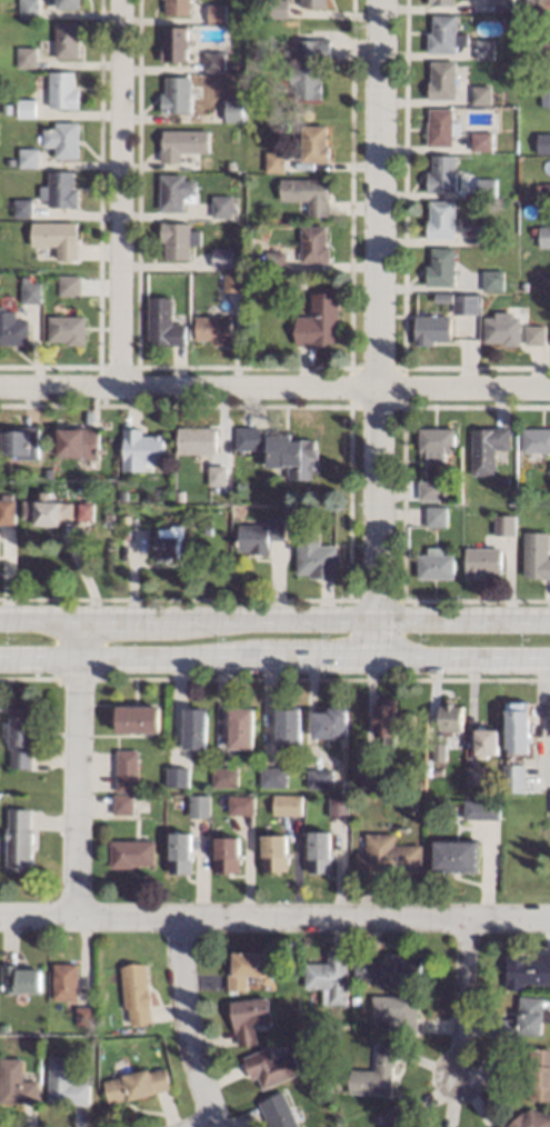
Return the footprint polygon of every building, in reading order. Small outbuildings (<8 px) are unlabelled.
[(18,17),(18,0),(37,0),(37,17),(18,17)] [(78,0),(53,0),(53,8),(78,9),(78,0)] [(164,14),(164,0),(191,0),(191,14),(164,14)] [(268,18),(268,0),(289,0),(289,18),(268,18)] [(494,10),(494,0),(512,0),(512,10),(494,10)] [(538,14),(538,0),(549,0),(549,14),(538,14)] [(226,22),(208,22),(208,3),(226,3),(226,22)] [(457,32),(467,32),(467,44),(456,44),(456,52),(427,52),(427,32),(432,32),(432,13),(457,13),(457,32)] [(78,58),(54,58),(54,21),(78,21),(78,58)] [(189,61),(159,61),(159,44),(163,44),(163,26),(189,26),(189,61)] [(329,61),(321,61),(321,99),(293,98),(293,83),(288,83),(288,69),(292,69),(292,38),(330,38),(329,61)] [(493,58),(474,58),(476,38),(493,38),(493,58)] [(536,41),(549,41),(549,60),(536,60),(536,41)] [(34,67),(16,67),(16,47),(34,47),(34,67)] [(223,69),(203,69),(203,51),(223,51),(223,69)] [(457,98),(428,98),(428,82),(430,82),(431,61),(457,61),(457,98)] [(72,88),(77,88),(77,107),(47,107),(48,71),(73,71),(72,88)] [(189,112),(159,112),(159,92),(164,92),(164,76),(189,76),(189,112)] [(490,103),(472,103),(472,84),(490,84),(490,103)] [(540,89),(549,90),(549,107),(540,107),(540,89)] [(33,116),(16,116),(16,98),(33,99),(33,116)] [(242,121),(223,121),(224,99),(242,100),(242,121)] [(452,120),(460,121),(460,134),(452,134),(452,146),(427,144),(427,121),(428,121),(428,107),(452,107),(452,120)] [(78,158),(53,158),(53,147),(41,146),(42,127),(53,127),(53,120),(78,121),(78,158)] [(327,143),(329,143),(329,161),(301,161),(301,124),(327,124),(327,143)] [(209,152),(180,152),(180,161),(159,161),(159,142),(161,142),(161,129),(209,130),(209,152)] [(491,150),(471,150),(471,131),(491,131),(491,150)] [(536,132),(549,132),(549,153),(536,153),(536,132)] [(37,167),(17,167),(17,148),(37,148),(37,167)] [(284,171),(264,171),(266,151),(284,151),(284,171)] [(456,156),(456,190),(427,190),(427,171),(431,171),(431,154),(456,156)] [(72,188),(77,188),(77,207),(47,207),(47,199),(38,199),(39,183),(47,183),(47,169),(72,170),(72,188)] [(183,179),(196,180),(196,201),(183,201),(183,210),(159,210),(159,173),(183,173),(183,179)] [(496,197),(476,197),(476,177),(496,177),(496,197)] [(327,191),(330,191),(330,216),(308,216),(308,200),(279,200),(279,178),(327,178),(327,191)] [(232,218),(211,217),(211,195),(232,195),(232,218)] [(30,216),(12,216),(12,198),(30,198),(30,216)] [(456,237),(427,237),(427,220),(430,220),(430,200),(456,200),(456,237)] [(76,237),(77,237),(77,259),(56,259),(56,246),(30,246),(30,221),(76,221),(76,237)] [(189,229),(200,229),(200,245),(189,245),(189,258),(163,258),(163,240),(160,240),(160,221),(189,221),(189,229)] [(326,245),(329,245),(329,263),(300,263),(300,225),(326,225),(326,245)] [(539,226),(549,226),(549,246),(539,246),(539,226)] [(454,285),(424,285),(426,265),(430,265),(430,247),(454,247),(454,285)] [(232,267),(211,267),(211,248),(232,248),(232,267)] [(284,272),(264,272),(264,250),(284,250),(284,272)] [(503,290),(482,290),(483,269),(503,269),(503,290)] [(538,270),(549,270),(549,290),(538,290),(538,270)] [(240,290),(222,290),(222,272),(240,272),(240,290)] [(80,295),(58,295),(59,273),(81,273),(80,295)] [(304,288),(294,288),(296,278),(304,278),(304,288)] [(41,303),(21,303),(21,282),(41,282),(41,303)] [(339,345),(294,343),(294,315),(310,315),(310,293),(339,293),(339,345)] [(479,313),(453,313),(453,293),(479,293),(479,313)] [(171,323),(184,323),(184,342),(147,342),(147,296),(171,297),(171,323)] [(29,345),(0,345),(0,305),(4,305),(4,310),(16,310),(16,320),(29,320),(29,345)] [(512,316),(521,316),(521,346),(503,346),(503,342),(483,342),(484,317),(494,317),(496,310),(513,311),(512,316)] [(451,341),(434,340),(434,345),(414,345),(414,313),(451,313),(451,341)] [(83,345),(67,343),(67,341),(48,341),(48,315),(84,315),(83,345)] [(230,343),(211,343),(211,340),(194,340),(194,316),(230,316),(230,343)] [(546,343),(527,343),(527,325),(546,325),(546,343)] [(16,453),(0,453),(0,429),(11,429),(11,425),(39,425),(39,457),(16,457),(16,453)] [(99,458),(56,458),(56,426),(99,426),(99,458)] [(272,433),(292,433),(292,438),(316,438),(316,447),(319,447),(319,470),(312,470),(312,479),(289,478),(289,467),(268,467),(268,449),(233,449),(233,426),(272,426),(272,433)] [(141,428),(141,435),(163,435),(163,462),(154,461),(153,470),(121,469),(122,427),(141,428)] [(217,453),(177,452),(177,427),(218,427),(217,453)] [(456,451),(444,451),(444,462),(427,462),(427,451),(419,451),(419,427),(456,427),(456,451)] [(511,448),(496,448),(496,475),(472,475),(472,428),(489,428),(489,427),(511,427),(511,448)] [(523,427),(549,427),(549,451),(523,451),(523,427)] [(227,485),(207,483),(207,465),(209,465),(227,465),(227,485)] [(52,467),(52,478),(43,477),(43,467),(52,467)] [(510,483),(498,483),(498,472),(510,472),(510,483)] [(440,500),(418,500),(418,480),(440,480),(440,500)] [(127,499),(118,499),(119,489),(127,489),(127,499)] [(50,491),(50,500),(72,501),(72,519),(60,519),(60,526),(36,525),(36,517),(22,517),(23,499),(41,499),(41,490),(50,491)] [(13,523),(0,523),(0,498),(2,498),(2,491),(14,492),(13,523)] [(92,502),(92,519),(77,519),(78,501),(92,502)] [(448,527),(426,527),(426,506),(448,506),(448,527)] [(516,533),(496,533),(496,513),(516,513),(516,533)] [(287,539),(270,539),(270,553),(249,553),(249,550),(237,550),(238,523),(268,523),(268,516),(287,516),(287,539)] [(183,523),(182,540),(179,539),(178,561),(158,560),(160,527),(172,528),(172,523),(183,523)] [(211,526),(210,535),(202,533),(203,525),(211,526)] [(313,529),(319,529),(319,545),(336,545),(336,577),(309,577),(309,574),(297,574),(297,526),(313,526),(313,529)] [(548,558),(549,558),(549,577),(523,577),(523,530),(548,530),(548,558)] [(443,552),(453,552),(453,578),(418,578),(418,553),(428,553),(428,546),(443,546),(443,552)] [(502,572),(484,572),(484,577),(464,577),(464,547),(502,547),(502,572)] [(396,714),(413,714),(413,728),(397,728),(397,735),(393,735),(393,740),(386,740),(386,734),(374,734),(374,701),(384,701),(384,697),(396,697),(396,714)] [(529,706),(532,706),(532,714),(529,714),(529,750),(511,750),(511,747),(508,747),(508,719),(507,719),(507,701),(529,701),(529,706)] [(454,706),(461,706),(461,730),(453,730),(453,735),(442,735),(442,730),(440,730),(440,706),(446,706),(446,702),(454,702),(454,706)] [(33,707),(31,768),(11,767),(12,748),(8,748),(10,706),(33,707)] [(160,732),(116,732),(116,706),(160,706),(160,732)] [(301,747),(278,748),(277,707),(300,706),(301,747)] [(207,749),(186,749),(186,707),(188,707),(207,707),(207,749)] [(253,748),(230,748),(230,708),(253,708),(253,748)] [(348,738),(312,738),(312,711),(329,711),(329,708),(348,708),(348,738)] [(498,754),(488,754),(488,759),(478,759),(478,755),(476,755),(476,728),(498,729),(498,754)] [(444,759),(432,759),(432,744),(444,742),(444,759)] [(138,791),(116,791),(116,749),(139,750),(138,791)] [(380,779),(362,778),(362,760),(380,760),(380,779)] [(524,765),(524,791),(501,790),(502,764),(524,765)] [(189,787),(167,787),(167,766),(189,766),(189,787)] [(287,787),(260,787),(260,766),(287,766),(287,787)] [(482,786),(467,786),(467,766),(482,766),(482,786)] [(239,787),(212,786),(212,767),(239,767),(239,787)] [(332,788),(307,788),(307,768),(332,768),(332,788)] [(133,815),(112,814),(112,794),(133,794),(133,815)] [(210,818),(188,818),(188,794),(210,794),(210,818)] [(349,817),(328,817),(328,794),(349,794),(349,817)] [(253,815),(229,815),(229,795),(253,795),(253,815)] [(301,815),(272,815),(272,795),(301,795),(301,815)] [(498,819),(462,819),(462,800),(498,800),(498,819)] [(31,870),(6,870),(6,829),(9,829),(9,808),(30,808),(31,870)] [(331,874),(308,874),(308,830),(331,830),(331,874)] [(192,874),(169,874),(169,832),(192,832),(192,874)] [(394,844),(421,844),(421,875),(356,874),(356,851),(364,851),(364,832),(394,832),(394,844)] [(288,872),(262,872),(262,835),(288,835),(288,872)] [(240,872),(213,872),(213,836),(240,836),(240,872)] [(153,865),(134,865),(134,868),(109,868),(109,839),(154,840),(153,865)] [(478,841),(477,874),(432,872),(432,840),(478,841)] [(270,975),(247,975),(247,990),(227,990),(228,967),(231,967),(231,951),(270,951),(270,975)] [(347,1005),(323,1005),(323,988),(304,988),(304,963),(327,963),(328,951),(348,951),(347,1005)] [(540,953),(549,953),(549,984),(522,984),(522,989),(504,989),(504,954),(527,954),(527,958),(540,958),(540,953)] [(403,958),(421,958),(421,984),(380,984),(380,978),(354,979),(354,958),(384,958),(384,954),(403,954),(403,958)] [(144,964),(147,988),(152,997),(149,1008),(150,1021),(141,1026),(129,1024),(128,1008),(123,1008),(120,967),(132,961),(144,964)] [(77,999),(52,999),(52,963),(77,963),(77,999)] [(22,968),(41,968),(41,991),(26,991),(26,994),(0,994),(0,965),(22,965),(22,968)] [(414,1006),(418,1006),(418,1034),(390,1034),(390,1019),(372,1019),(372,995),(414,995),(414,1006)] [(272,1020),(254,1023),(257,1043),(238,1046),(237,1034),(233,1034),(229,1001),(269,996),(272,1020)] [(542,1010),(549,1011),(549,1022),(541,1021),(540,1035),(521,1034),(521,1040),(500,1038),(501,1018),(517,1019),(519,996),(543,997),(542,1010)] [(92,1025),(76,1025),(76,1005),(93,1005),(92,1025)] [(274,1057),(291,1050),(301,1073),(262,1089),(257,1077),(251,1080),(242,1058),(269,1046),(274,1057)] [(397,1047),(396,1065),(392,1065),(391,1095),(349,1093),(350,1068),(376,1069),(377,1046),(397,1047)] [(531,1047),(549,1048),(549,1101),(529,1100),(530,1084),(527,1084),(528,1064),(530,1065),(531,1047)] [(72,1084),(89,1084),(89,1103),(47,1103),(47,1056),(72,1056),(72,1084)] [(22,1103),(0,1103),(0,1058),(22,1058),(22,1080),(39,1080),(39,1101),(22,1101),(22,1103)] [(169,1089),(128,1101),(127,1097),(108,1104),(101,1081),(147,1068),(148,1073),(163,1068),(169,1089)] [(282,1090),(300,1126),(270,1126),(258,1103),(282,1090)] [(400,1104),(410,1126),(386,1126),(380,1114),(400,1104)] [(530,1107),(549,1115),(549,1126),(508,1126),(509,1126),(508,1124),(523,1110),(524,1113),(530,1107)]
